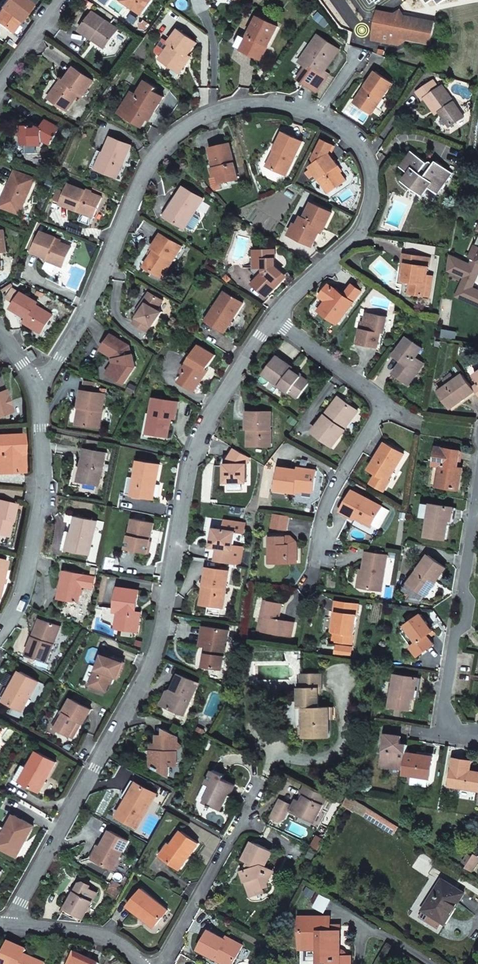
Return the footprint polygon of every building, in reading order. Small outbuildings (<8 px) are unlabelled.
[(0,8),(0,25),(8,30),(17,18),(19,19),(30,4),(24,0),(6,0),(0,8)] [(126,1),(143,13),(152,0),(127,0),(126,1)] [(437,22),(418,18),(380,10),(375,33),(384,35),(383,39),(402,43),(403,37),(433,43),(437,22)] [(81,30),(93,39),(95,37),(107,46),(119,30),(94,12),(81,30)] [(259,17),(248,37),(243,49),(262,59),(278,26),(259,17)] [(10,32),(19,19),(17,18),(8,30),(10,32)] [(179,29),(169,43),(165,40),(158,50),(158,53),(162,56),(160,59),(172,68),(174,66),(181,71),(187,63),(184,61),(187,56),(197,43),(179,29)] [(243,49),(248,37),(242,34),(236,46),(243,49)] [(318,34),(300,61),(307,66),(305,69),(310,73),(303,82),(316,91),(329,73),(325,71),(340,49),(318,34)] [(95,37),(93,39),(105,48),(107,46),(95,37)] [(62,82),(56,89),(61,92),(55,100),(68,110),(79,95),(82,97),(94,81),(75,67),(66,80),(68,82),(66,85),(62,82)] [(305,69),(298,78),(303,82),(310,73),(305,69)] [(371,114),(392,83),(375,71),(365,86),(366,87),(355,103),(371,114)] [(425,97),(433,110),(437,108),(440,111),(450,126),(465,116),(444,85),(440,88),(434,80),(416,91),(422,99),(425,97)] [(139,94),(137,94),(126,111),(135,117),(133,120),(143,126),(147,118),(152,111),(154,112),(164,97),(155,91),(157,87),(147,81),(139,94)] [(61,92),(56,89),(51,97),(55,100),(61,92)] [(126,111),(137,94),(133,91),(120,112),(133,120),(135,117),(126,111)] [(50,144),(60,128),(46,120),(42,127),(38,125),(37,128),(32,128),(32,125),(21,126),(21,141),(25,145),(43,144),(43,140),(50,144)] [(270,168),(285,176),(302,142),(283,132),(274,150),(278,152),(270,168)] [(111,137),(104,154),(98,169),(115,175),(121,160),(124,161),(130,145),(111,137)] [(338,168),(339,167),(330,153),(334,145),(325,140),(315,159),(317,162),(311,167),(328,193),(346,180),(341,172),(338,168)] [(222,188),(221,183),(239,179),(230,143),(210,148),(214,164),(217,163),(217,167),(213,168),(215,177),(211,178),(213,188),(215,190),(222,188)] [(429,163),(412,151),(400,167),(409,173),(404,180),(424,195),(429,188),(438,194),(453,173),(437,162),(432,168),(428,165),(429,163)] [(98,169),(104,154),(99,152),(93,166),(98,169)] [(118,177),(124,161),(121,160),(115,175),(118,177)] [(15,170),(3,198),(11,202),(8,209),(20,213),(35,178),(15,170)] [(70,184),(67,192),(62,202),(62,203),(94,216),(102,197),(70,184)] [(184,186),(174,202),(176,203),(167,217),(185,228),(204,199),(184,186)] [(62,202),(67,192),(59,189),(55,199),(62,202)] [(11,202),(3,198),(1,205),(8,209),(11,202)] [(176,203),(174,202),(170,200),(162,214),(167,217),(176,203)] [(303,215),(298,225),(293,235),(313,245),(322,226),(325,227),(332,213),(312,203),(306,217),(303,215)] [(70,247),(60,243),(55,241),(56,239),(56,238),(41,232),(33,252),(47,257),(46,260),(62,266),(70,247)] [(163,276),(182,246),(161,234),(152,248),(155,250),(145,266),(163,276)] [(475,245),(469,258),(477,261),(477,246),(475,245)] [(276,281),(283,273),(276,267),(276,251),(255,251),(255,260),(252,260),(252,268),(252,272),(258,277),(253,283),(267,296),(279,284),(276,281)] [(427,284),(429,275),(430,267),(423,266),(425,257),(405,254),(404,263),(407,264),(406,273),(404,281),(410,282),(413,283),(411,293),(429,296),(432,285),(427,284)] [(423,266),(430,267),(432,259),(425,257),(423,266)] [(286,276),(283,273),(276,281),(279,284),(286,276)] [(321,311),(338,323),(362,291),(353,284),(345,295),(330,284),(322,295),(329,300),(321,311)] [(7,300),(15,305),(22,294),(14,289),(7,300)] [(225,291),(214,307),(216,308),(209,321),(225,332),(243,303),(225,291)] [(150,292),(141,306),(144,308),(141,313),(135,322),(148,330),(151,325),(153,326),(162,312),(157,309),(163,300),(150,292)] [(22,294),(15,305),(12,309),(23,316),(25,313),(30,316),(25,324),(34,329),(36,325),(45,330),(53,316),(37,306),(39,303),(22,293),(22,294)] [(216,308),(214,307),(212,306),(204,318),(209,321),(216,308)] [(385,333),(388,317),(369,313),(366,329),(363,328),(360,343),(379,347),(382,333),(385,333)] [(36,325),(34,329),(42,335),(45,330),(36,325)] [(112,356),(112,358),(116,357),(117,361),(109,373),(124,382),(135,366),(132,353),(130,353),(128,344),(111,333),(101,349),(112,356)] [(395,374),(403,379),(406,374),(413,379),(424,364),(416,357),(422,348),(408,338),(396,355),(404,361),(395,374)] [(200,345),(183,371),(186,373),(181,381),(192,388),(197,380),(201,382),(205,375),(204,374),(208,368),(216,355),(200,345)] [(37,358),(32,350),(28,353),(32,360),(37,358)] [(292,370),(294,368),(277,356),(264,374),(298,398),(309,382),(292,370)] [(116,357),(112,358),(113,361),(106,371),(109,373),(117,361),(116,357)] [(186,373),(183,371),(178,379),(181,381),(186,373)] [(406,374),(403,379),(410,384),(413,379),(406,374)] [(473,388),(464,374),(439,392),(451,408),(475,390),(473,388)] [(197,380),(192,388),(196,390),(201,382),(197,380)] [(10,411),(0,381),(0,414),(10,411)] [(100,428),(106,393),(81,389),(79,407),(82,407),(80,424),(100,428)] [(154,397),(148,433),(159,435),(169,436),(172,419),(176,419),(179,402),(154,397)] [(327,417),(341,399),(339,397),(325,415),(327,417)] [(357,411),(341,399),(327,417),(325,415),(313,431),(333,446),(345,429),(344,428),(357,411)] [(247,430),(250,430),(250,447),(271,447),(271,413),(246,413),(247,430)] [(23,472),(22,435),(0,436),(0,472),(23,472)] [(385,443),(369,469),(377,474),(372,483),(385,491),(390,481),(389,480),(384,477),(391,467),(395,469),(404,454),(385,443)] [(455,474),(456,468),(459,451),(436,447),(433,465),(439,466),(436,486),(458,490),(460,475),(455,474)] [(85,448),(81,465),(84,466),(81,481),(99,485),(106,452),(85,448)] [(247,456),(234,449),(226,463),(226,482),(247,482),(247,463),(247,456)] [(138,461),(135,478),(132,495),(150,499),(153,482),(156,482),(159,465),(138,461)] [(276,490),(295,493),(295,490),(301,491),(313,492),(316,470),(299,467),(298,470),(280,467),(276,490)] [(395,469),(391,467),(384,477),(389,480),(395,469)] [(132,495),(135,478),(129,476),(126,494),(132,495)] [(342,511),(355,519),(357,516),(379,529),(389,511),(353,490),(342,511)] [(8,537),(15,505),(0,501),(0,535),(8,537)] [(451,521),(453,507),(430,504),(425,536),(445,539),(448,521),(451,521)] [(77,516),(73,533),(69,550),(90,555),(98,521),(77,516)] [(148,553),(154,523),(133,519),(127,549),(148,553)] [(215,562),(229,564),(235,532),(214,528),(211,547),(217,548),(215,562)] [(69,550),(73,533),(67,531),(63,549),(69,550)] [(287,545),(287,536),(273,536),(273,545),(273,555),(276,555),(276,564),(289,564),(290,560),(298,560),(298,545),(290,545),(287,545)] [(217,548),(211,547),(209,561),(215,562),(217,548)] [(366,552),(363,571),(365,571),(362,588),(381,591),(387,555),(366,552)] [(415,588),(426,595),(445,567),(428,554),(405,586),(413,591),(415,588)] [(207,568),(204,584),(208,585),(205,604),(222,608),(228,571),(207,568)] [(79,602),(84,574),(65,570),(59,598),(79,602)] [(134,614),(135,612),(138,590),(119,588),(116,609),(105,607),(103,621),(113,626),(113,628),(134,631),(135,625),(139,626),(141,615),(134,614)] [(266,610),(262,632),(276,635),(291,638),(295,623),(279,620),(283,605),(264,601),(262,609),(266,610)] [(335,601),(333,613),(336,613),(333,632),(337,633),(336,641),(351,644),(357,605),(335,601)] [(257,631),(262,632),(266,610),(262,609),(261,616),(257,631)] [(434,645),(427,637),(434,632),(421,614),(406,625),(418,642),(411,647),(418,657),(434,645)] [(38,638),(44,622),(40,620),(33,637),(38,638)] [(60,628),(44,622),(38,638),(33,637),(26,656),(47,663),(60,628)] [(204,667),(222,670),(229,632),(204,627),(201,646),(210,648),(209,654),(206,654),(204,667)] [(322,693),(322,653),(302,650),(302,683),(300,683),(299,707),(305,707),(305,726),(305,737),(329,737),(330,707),(319,707),(319,694),(322,693)] [(103,655),(98,668),(92,684),(91,685),(106,692),(110,682),(109,680),(111,676),(119,679),(125,664),(103,655)] [(92,684),(98,668),(93,665),(86,681),(92,684)] [(21,712),(38,682),(20,672),(13,687),(9,685),(1,700),(21,712)] [(179,674),(172,688),(174,689),(173,692),(170,693),(164,705),(184,714),(199,683),(179,674)] [(412,698),(414,699),(418,679),(395,675),(390,706),(410,709),(412,698)] [(174,689),(172,688),(167,690),(161,703),(164,705),(170,693),(173,692),(174,689)] [(54,728),(70,737),(79,722),(81,723),(83,724),(91,710),(71,699),(64,713),(63,712),(54,728)] [(79,722),(70,737),(72,738),(81,723),(79,722)] [(157,736),(156,744),(156,751),(151,751),(150,767),(168,777),(169,766),(175,766),(175,749),(179,746),(176,743),(177,738),(166,732),(166,736),(157,736)] [(406,754),(407,746),(400,744),(400,743),(395,736),(385,735),(380,766),(403,770),(406,754)] [(37,753),(29,768),(30,769),(22,784),(38,793),(56,763),(37,753)] [(403,770),(402,775),(406,775),(405,783),(411,784),(411,783),(426,785),(427,779),(429,779),(432,758),(406,754),(403,770)] [(470,762),(453,759),(449,786),(477,790),(477,773),(468,771),(470,762)] [(30,769),(29,768),(23,765),(15,780),(22,784),(30,769)] [(213,770),(206,783),(212,786),(204,802),(221,809),(233,783),(222,778),(223,775),(213,770)] [(129,802),(139,784),(132,780),(122,798),(125,799),(129,802)] [(212,786),(206,783),(205,783),(197,798),(204,802),(212,786)] [(156,794),(139,784),(129,802),(125,799),(116,815),(137,827),(156,794)] [(327,796),(306,786),(302,795),(304,796),(302,801),(297,798),(293,806),(291,811),(300,815),(301,813),(315,820),(327,796)] [(394,835),(398,827),(347,795),(343,803),(394,835)] [(291,811),(293,806),(281,800),(279,802),(286,806),(289,807),(287,812),(290,813),(291,811)] [(286,806),(279,802),(274,812),(271,818),(279,822),(287,818),(290,813),(287,812),(289,807),(286,806)] [(5,830),(0,840),(0,848),(16,857),(33,827),(13,816),(5,830)] [(111,831),(102,847),(94,860),(113,870),(129,841),(111,831)] [(182,831),(172,845),(163,856),(180,869),(198,844),(182,831)] [(316,837),(312,846),(319,849),(323,840),(316,837)] [(163,856),(172,845),(167,842),(159,853),(163,856)] [(254,890),(262,887),(268,885),(267,882),(265,874),(268,867),(265,865),(272,851),(255,843),(251,850),(248,849),(244,859),(249,862),(245,869),(242,870),(246,881),(250,880),(254,890)] [(94,860),(102,847),(98,845),(90,857),(94,860)] [(462,862),(467,865),(471,857),(467,854),(462,862)] [(465,867),(471,871),(477,861),(477,858),(473,855),(471,857),(467,865),(465,867)] [(265,874),(267,882),(274,870),(268,867),(265,874)] [(246,881),(251,896),(264,892),(262,887),(254,890),(250,880),(246,881)] [(446,923),(464,894),(442,880),(424,911),(420,917),(439,928),(443,922),(446,923)] [(70,900),(59,920),(80,923),(97,893),(88,888),(82,885),(80,884),(75,891),(70,900)] [(117,898),(120,892),(115,889),(112,895),(117,898)] [(156,924),(168,910),(143,889),(129,906),(141,916),(143,914),(156,924)] [(350,957),(346,957),(346,955),(345,953),(344,952),(342,951),(339,950),(339,925),(331,925),(331,916),(300,917),(300,945),(319,945),(319,948),(319,963),(322,963),(321,963),(350,963),(350,957)] [(197,949),(215,958),(216,955),(233,963),(243,945),(227,936),(225,939),(208,929),(197,949)] [(31,957),(30,959),(25,956),(26,955),(28,950),(10,942),(0,963),(45,963),(31,957)] [(90,963),(97,963),(98,962),(80,954),(75,963),(80,963),(82,961),(90,963)] [(215,958),(225,963),(232,963),(233,963),(216,955),(215,958)]
